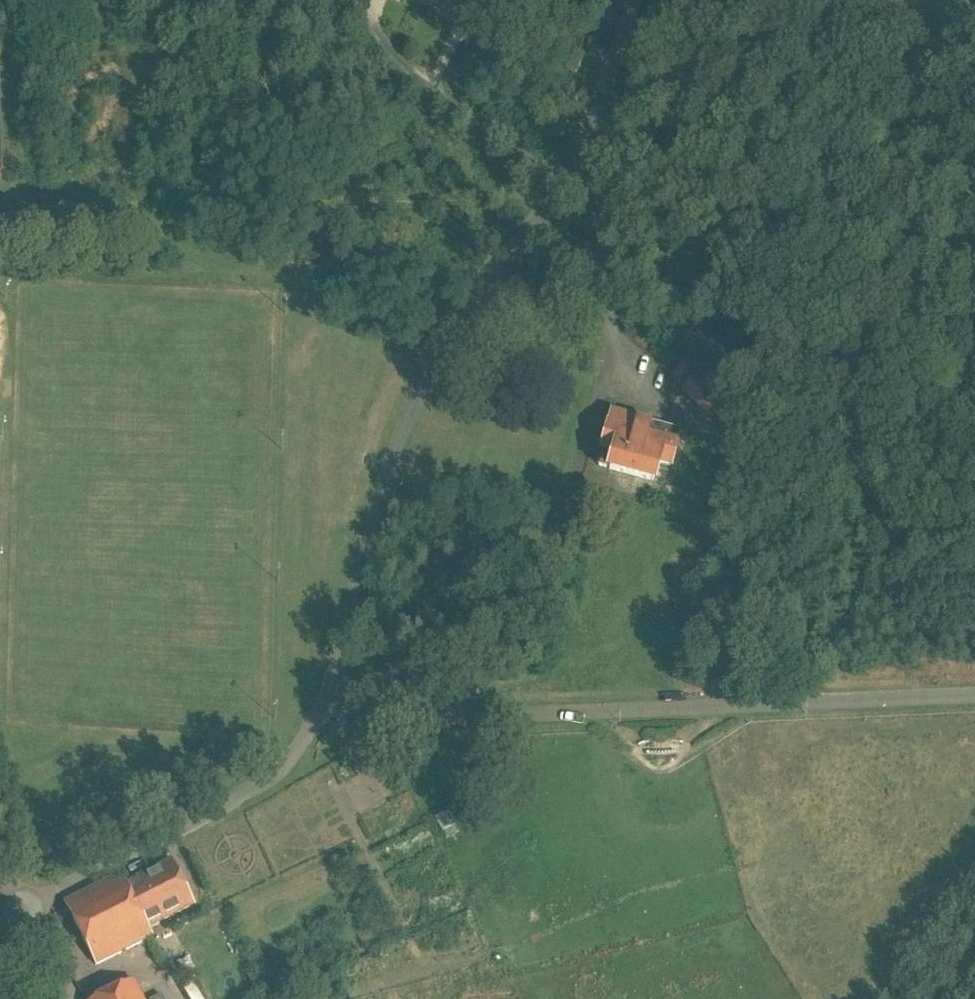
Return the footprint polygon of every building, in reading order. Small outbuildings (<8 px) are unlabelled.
[(424,1),(454,15),(461,0),(424,0),(424,1)] [(575,73),(583,56),(574,51),(566,69),(575,73)] [(686,358),(667,375),(681,390),(706,417),(720,405),(695,377),(699,373),(686,358)] [(669,467),(676,443),(680,430),(611,411),(601,450),(602,450),(598,466),(608,469),(607,471),(654,484),(659,464),(669,467)] [(674,749),(647,750),(647,758),(674,757),(674,749)] [(153,938),(150,929),(194,906),(171,861),(127,884),(111,879),(64,901),(96,966),(153,938)] [(94,998),(144,998),(134,978),(94,998)]
